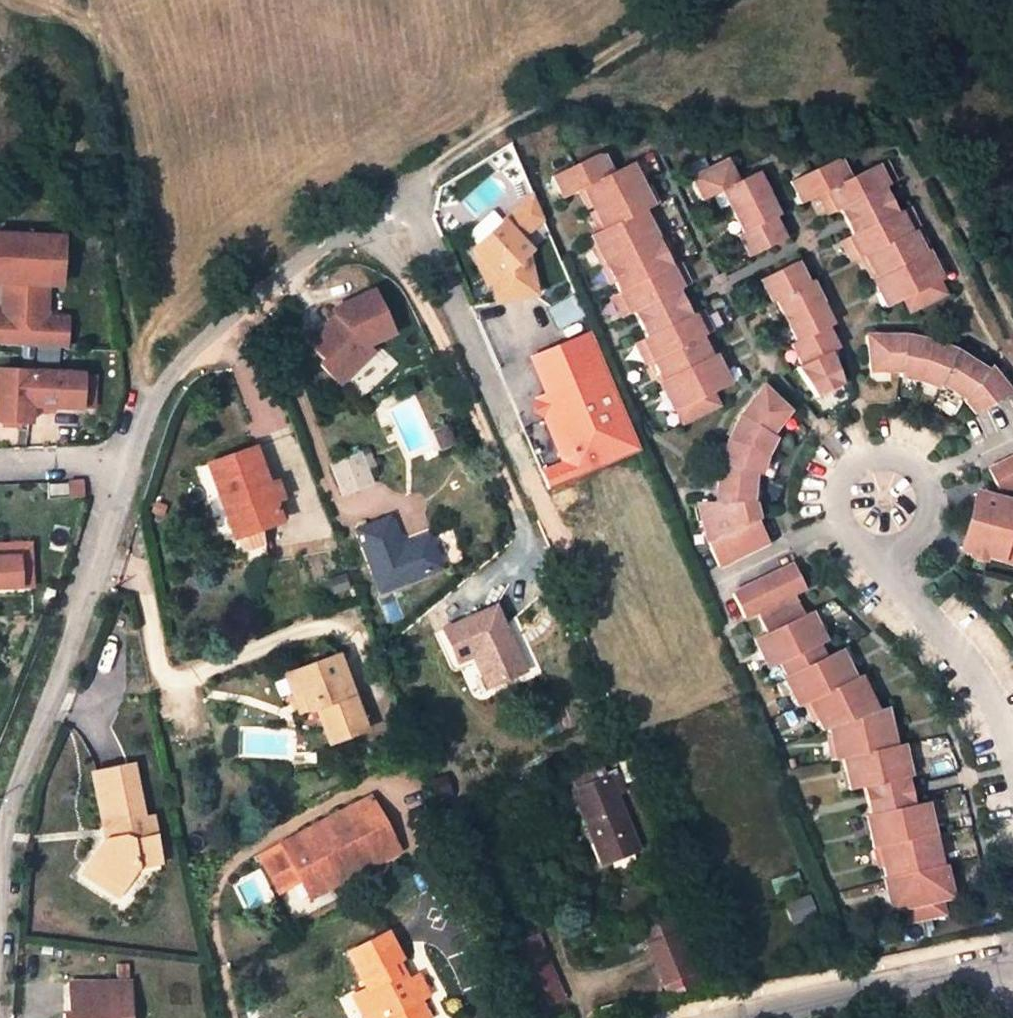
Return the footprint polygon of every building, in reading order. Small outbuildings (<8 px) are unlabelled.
[(593,156),(551,176),(561,198),(582,188),(602,230),(590,235),(618,293),(609,297),(617,312),(626,308),(629,315),(636,311),(674,294),(682,290),(679,282),(688,278),(680,263),(671,268),(643,210),(652,206),(631,164),(611,174),(602,156),(593,156)] [(738,156),(702,174),(713,196),(726,189),(747,232),(743,234),(753,257),(790,239),(779,217),(783,215),(762,171),(749,177),(738,156)] [(843,158),(797,181),(808,203),(823,196),(829,210),(838,206),(841,212),(849,208),(886,191),(894,187),(891,180),(899,176),(891,161),(857,178),(847,158),(843,158)] [(886,191),(849,208),(862,234),(898,215),(886,191)] [(530,192),(475,246),(503,274),(495,282),(497,297),(536,289),(528,251),(546,231),(530,192)] [(862,234),(854,237),(857,244),(849,248),(856,263),(865,258),(876,279),(869,282),(883,311),(901,303),(908,317),(945,298),(938,284),(941,283),(925,254),(926,254),(915,234),(925,229),(917,214),(909,218),(906,211),(898,215),(862,234)] [(5,344),(68,347),(69,317),(49,316),(50,283),(52,260),(64,261),(65,237),(0,234),(0,281),(8,281),(6,315),(5,344)] [(503,274),(475,246),(472,248),(491,285),(495,282),(503,274)] [(64,261),(52,260),(50,283),(63,284),(64,261)] [(801,261),(765,279),(775,301),(780,299),(800,341),(789,345),(799,367),(796,369),(816,400),(845,386),(833,352),(837,351),(827,329),(837,323),(815,280),(811,283),(801,261)] [(392,334),(372,292),(331,312),(333,317),(326,324),(329,327),(309,348),(325,362),(320,367),(339,386),(357,367),(352,362),(366,347),(392,334)] [(674,294),(636,311),(649,336),(686,318),(674,294)] [(547,311),(557,327),(577,315),(567,299),(547,311)] [(649,336),(632,343),(643,366),(652,362),(662,382),(658,384),(672,412),(674,411),(682,426),(719,408),(712,393),(726,387),(711,358),(715,355),(705,336),(714,332),(705,317),(697,321),(694,314),(686,318),(649,336)] [(529,354),(545,391),(603,363),(588,326),(529,354)] [(868,343),(872,379),(904,379),(903,384),(922,388),(943,395),(945,390),(970,405),(969,407),(979,420),(1012,403),(1012,396),(995,374),(992,378),(961,358),(934,349),(907,343),(868,343)] [(352,362),(357,367),(371,353),(366,347),(352,362)] [(603,363),(545,391),(537,395),(565,462),(542,472),(549,488),(638,446),(603,363)] [(35,371),(1,369),(0,393),(0,420),(33,422),(34,405),(35,371)] [(85,374),(35,371),(34,405),(84,408),(85,374)] [(85,374),(84,408),(97,408),(98,374),(85,374)] [(709,551),(721,575),(771,550),(759,526),(756,512),(753,511),(756,483),(761,484),(767,464),(776,445),(772,442),(792,418),(766,392),(742,423),(729,449),(721,475),(717,511),(699,512),(709,551)] [(268,487),(254,451),(208,468),(225,513),(232,510),(235,520),(243,540),(261,533),(269,530),(282,525),(275,505),(282,502),(275,484),(268,487)] [(357,457),(329,467),(341,495),(368,485),(363,472),(372,468),(367,455),(358,459),(357,457)] [(994,480),(1003,500),(1007,501),(1012,498),(1012,471),(994,480)] [(70,483),(71,494),(71,497),(85,496),(84,480),(70,481),(70,483)] [(70,483),(51,484),(52,495),(71,494),(70,483)] [(985,502),(976,500),(962,559),(970,561),(985,502)] [(985,502),(970,561),(1012,571),(1012,509),(985,502)] [(229,522),(237,543),(243,540),(235,520),(232,510),(225,513),(229,522)] [(387,519),(354,532),(379,593),(440,569),(426,536),(400,547),(387,519)] [(278,554),(269,530),(261,533),(270,556),(278,554)] [(19,547),(21,589),(33,589),(32,546),(19,547)] [(21,589),(19,547),(0,547),(0,590),(21,589)] [(734,602),(745,625),(758,619),(794,601),(808,594),(797,571),(734,602)] [(794,601),(758,619),(768,641),(805,623),(794,601)] [(493,607),(443,630),(457,663),(471,657),(485,688),(522,671),(493,607)] [(842,760),(849,791),(866,788),(906,778),(911,777),(905,746),(894,748),(887,713),(880,716),(864,683),(858,686),(844,657),(825,666),(819,653),(827,649),(813,619),(805,623),(768,641),(756,647),(770,676),(783,671),(789,684),(786,685),(800,715),(812,709),(825,735),(831,733),(838,762),(842,760)] [(364,733),(335,656),(285,675),(294,697),(300,694),(306,713),(313,711),(326,747),(364,733)] [(130,767),(92,775),(105,839),(87,867),(121,890),(136,869),(134,861),(158,856),(150,819),(141,820),(130,767)] [(617,775),(607,779),(614,796),(624,793),(617,775)] [(451,798),(445,776),(429,782),(435,804),(451,798)] [(906,778),(866,788),(872,816),(912,807),(906,778)] [(607,779),(572,793),(601,864),(635,850),(614,796),(607,779)] [(280,845),(308,899),(397,851),(368,797),(280,845)] [(883,881),(890,913),(904,909),(907,924),(941,918),(937,902),(952,899),(945,867),(943,867),(936,836),(930,837),(923,805),(912,807),(872,816),(861,818),(868,850),(879,848),(886,880),(883,881)] [(159,865),(158,856),(134,861),(136,869),(159,865)] [(121,890),(87,867),(81,874),(116,898),(121,890)] [(672,916),(640,929),(662,985),(695,973),(716,965),(699,923),(678,931),(672,916)] [(348,954),(367,990),(359,993),(373,1017),(381,1017),(382,1017),(426,995),(415,977),(405,982),(394,962),(399,960),(385,933),(348,954)] [(513,947),(538,1012),(561,1004),(536,939),(513,947)] [(667,996),(700,983),(695,973),(662,985),(667,996)] [(67,984),(68,1005),(62,1006),(63,1017),(128,1017),(127,983),(67,984)] [(359,993),(352,997),(363,1017),(373,1017),(359,993)]
